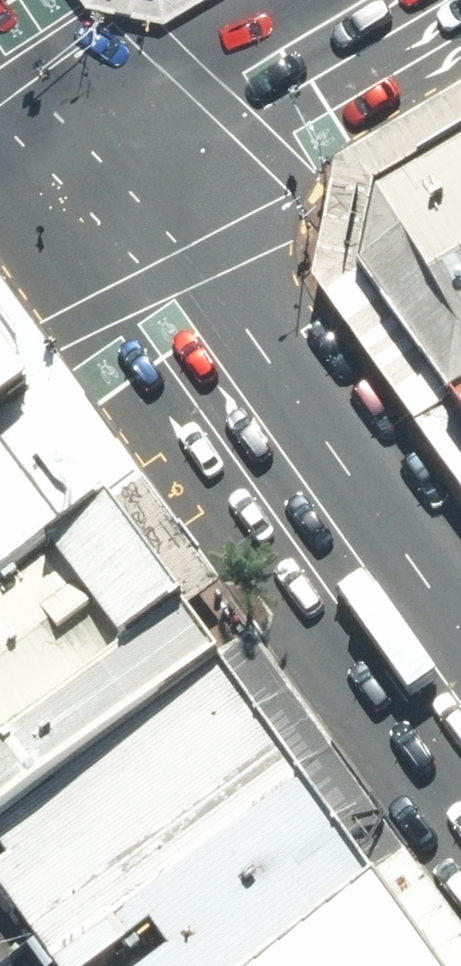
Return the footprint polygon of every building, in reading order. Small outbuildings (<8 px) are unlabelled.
[(446,405),(460,396),(460,150),(374,201),(361,273),(446,405)] [(39,391),(0,341),(0,421),(39,391)] [(63,372),(39,391),(0,421),(0,587),(144,474),(63,372)] [(446,405),(460,426),(460,396),(446,405)] [(188,626),(114,524),(0,606),(0,761),(188,626)] [(225,677),(188,626),(0,761),(0,838),(225,677)] [(380,892),(225,677),(0,838),(0,884),(59,965),(277,965),(380,892)] [(380,892),(277,965),(434,965),(380,892)]
